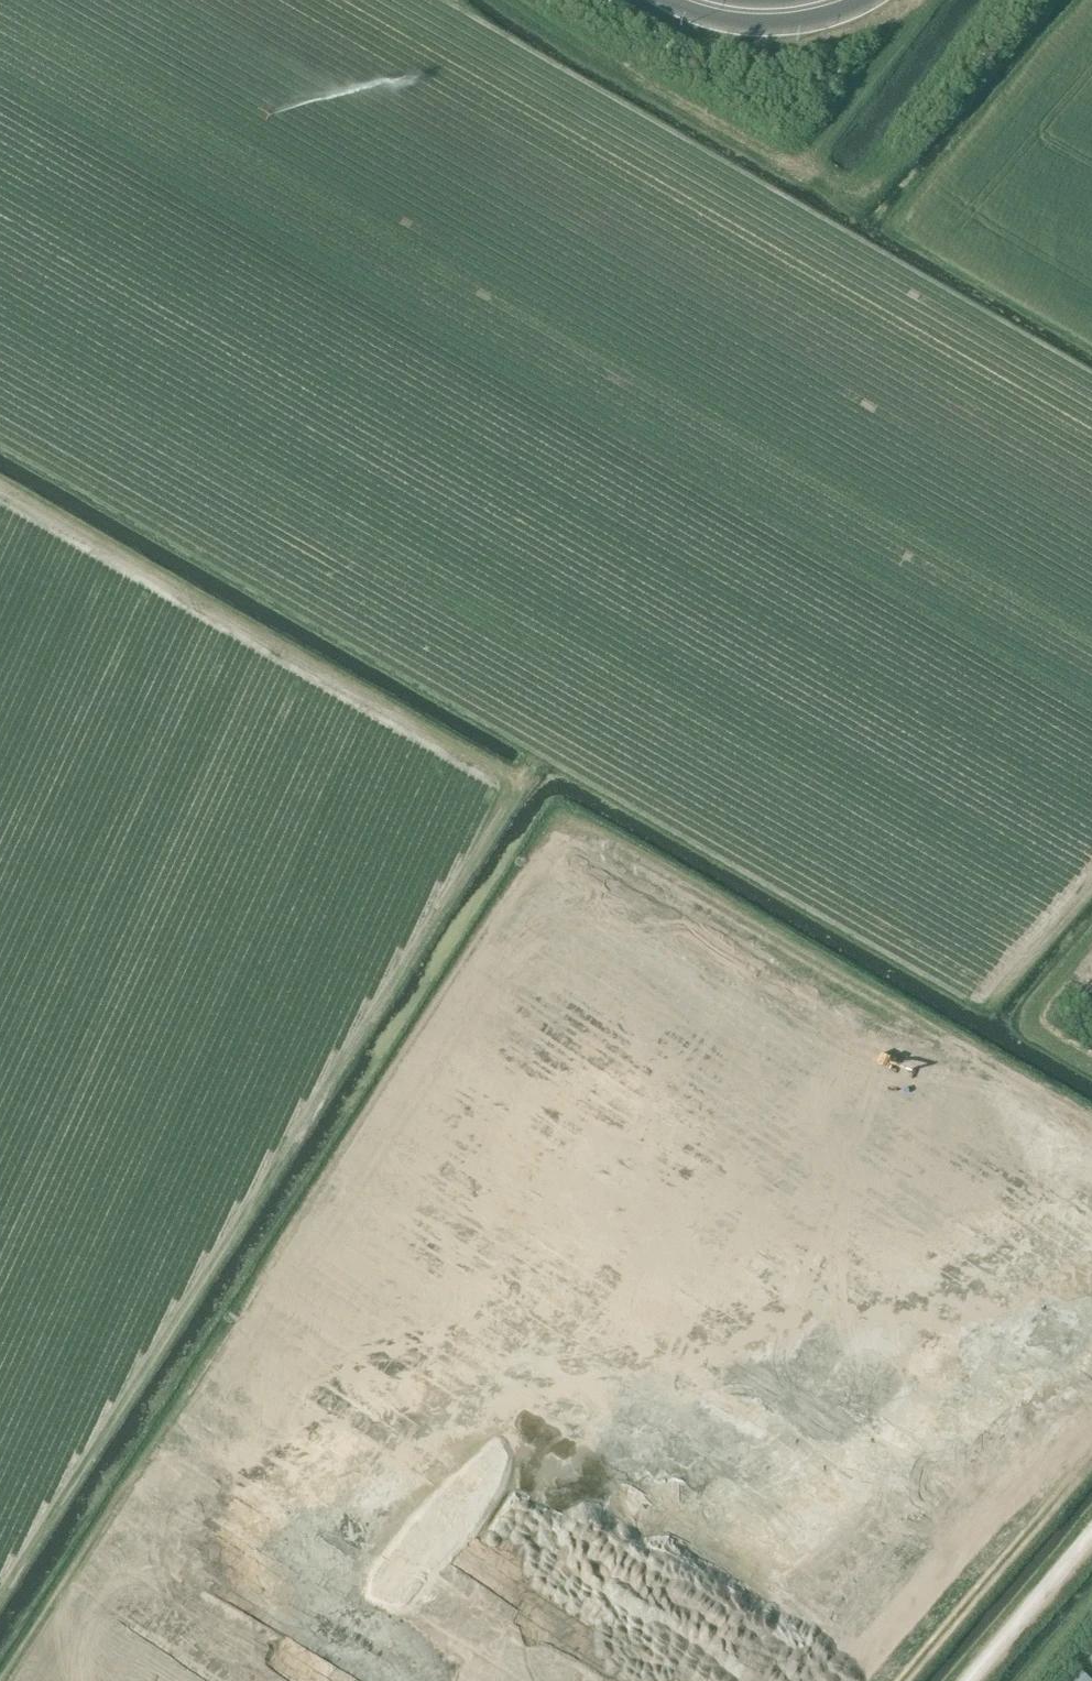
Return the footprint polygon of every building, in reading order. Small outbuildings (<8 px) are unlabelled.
[(1091,1680),(1091,1679),(1081,1669),(1070,1680),(1091,1680)]
